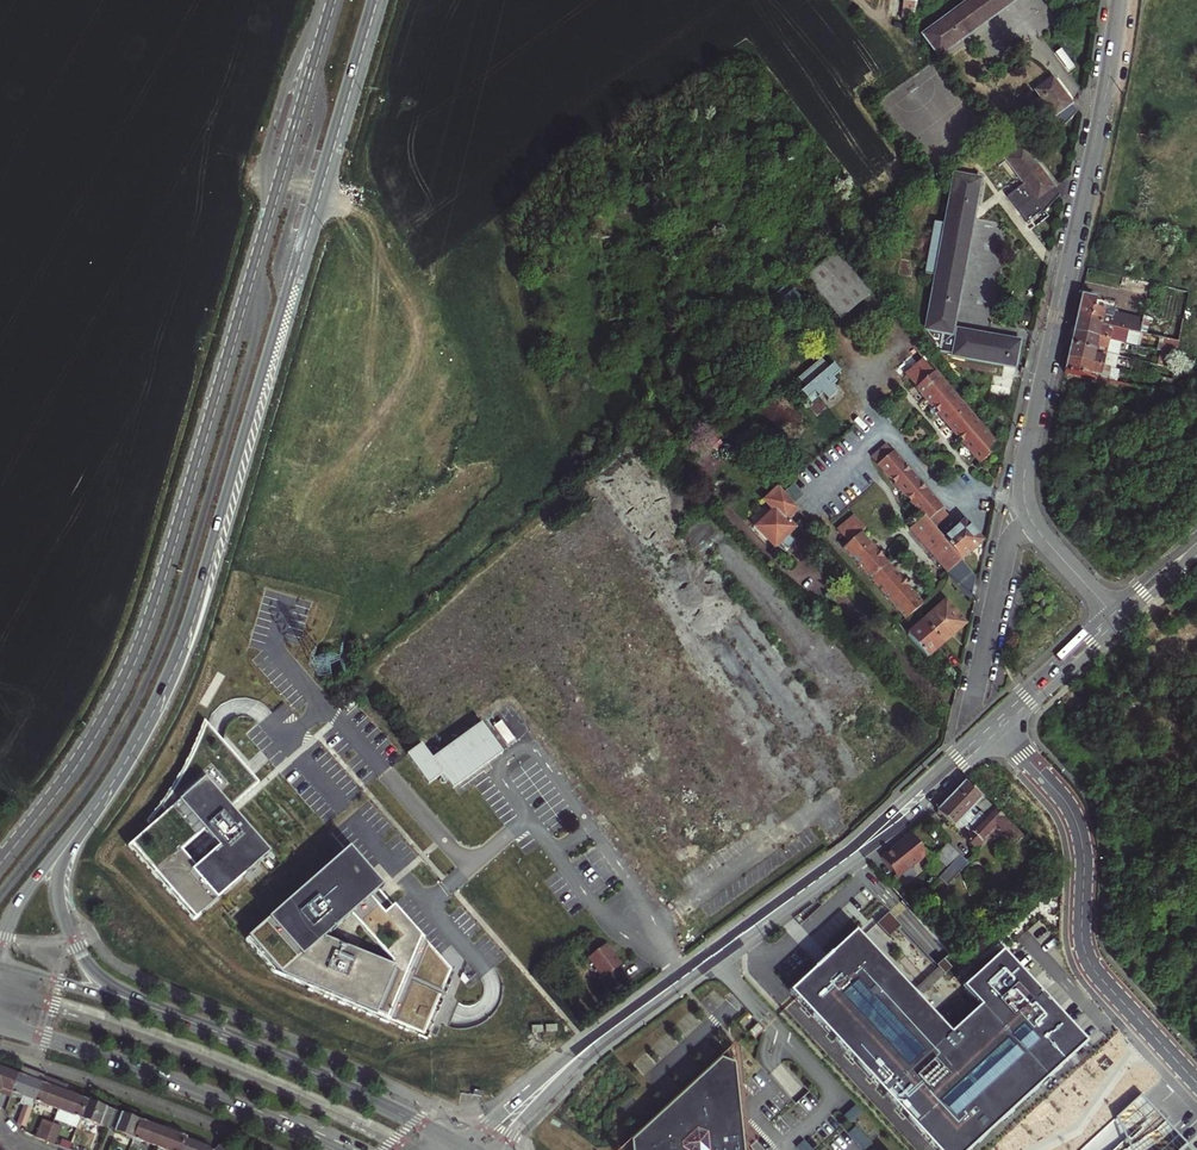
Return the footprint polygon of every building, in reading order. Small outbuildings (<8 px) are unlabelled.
[(962,2),(978,24),(1013,0),(965,0),(962,2)] [(978,24),(962,2),(918,32),(934,55),(978,24)] [(1057,117),(1074,104),(1064,92),(1051,76),(1035,88),(1057,117)] [(1025,150),(1007,163),(1032,195),(1050,182),(1025,150)] [(991,399),(1010,403),(1024,341),(950,325),(961,274),(935,268),(946,221),(971,226),(982,175),(956,169),(945,220),(933,218),(922,262),(916,261),(921,240),(901,236),(888,292),(908,296),(914,272),(931,276),(919,329),(944,334),(940,350),(1007,366),(1005,376),(996,375),(991,399)] [(946,221),(935,268),(961,274),(971,226),(946,221)] [(805,275),(839,317),(870,292),(835,250),(805,275)] [(1082,293),(1077,315),(1143,332),(1147,319),(1115,311),(1104,308),(1094,306),(1096,296),(1087,294),(1082,293)] [(1104,308),(1115,311),(1117,301),(1105,298),(1104,308)] [(1075,322),(1073,330),(1112,339),(1124,342),(1140,346),(1143,332),(1077,315),(1075,322)] [(1072,336),(1071,342),(1110,352),(1112,339),(1073,330),(1072,336)] [(1176,355),(1178,341),(1161,337),(1157,350),(1160,351),(1176,355)] [(1112,339),(1110,352),(1121,355),(1124,342),(1112,339)] [(1069,348),(1068,354),(1113,366),(1119,367),(1121,355),(1110,352),(1071,342),(1069,348)] [(1175,367),(1176,355),(1160,351),(1157,363),(1175,367)] [(1066,361),(1064,370),(1110,380),(1113,366),(1068,355),(1066,361)] [(807,385),(801,389),(812,401),(823,392),(829,398),(838,391),(832,384),(837,380),(833,376),(840,370),(834,363),(830,366),(822,357),(799,376),(807,385)] [(1123,368),(1113,366),(1110,380),(1120,383),(1123,368)] [(980,459),(997,445),(935,369),(918,383),(980,459)] [(950,516),(888,443),(873,456),(925,517),(935,528),(950,516)] [(791,486),(782,494),(790,504),(799,496),(791,486)] [(783,522),(796,510),(791,506),(784,497),(778,490),(752,511),(759,518),(754,524),(770,544),(789,528),(783,522)] [(854,515),(837,529),(849,543),(843,548),(864,573),(882,557),(873,546),(862,533),(866,530),(854,515)] [(961,559),(943,538),(935,528),(925,517),(911,528),(948,572),(961,559)] [(965,520),(943,538),(961,559),(973,548),(983,541),(965,520)] [(904,619),(922,604),(889,565),(882,557),(864,573),(904,619)] [(925,616),(923,618),(942,642),(955,631),(966,622),(947,600),(927,617),(925,616)] [(921,622),(908,633),(927,655),(935,649),(942,642),(923,618),(919,621),(921,622)] [(480,722),(431,758),(420,744),(405,755),(427,785),(441,774),(451,789),(502,753),(480,722)] [(152,827),(131,845),(196,919),(267,856),(272,860),(274,858),(235,813),(230,809),(259,784),(206,724),(195,750),(180,780),(149,824),(152,827)] [(995,809),(966,782),(955,793),(973,809),(976,806),(981,811),(978,814),(984,820),(995,809)] [(973,809),(955,793),(948,800),(976,828),(984,820),(978,814),(975,818),(970,812),(973,809)] [(976,828),(948,800),(937,812),(954,828),(963,820),(967,824),(964,827),(971,833),(976,828)] [(976,828),(971,833),(966,839),(970,843),(976,849),(995,828),(1014,846),(1024,837),(995,809),(984,820),(976,828)] [(893,849),(881,858),(898,879),(928,855),(911,833),(899,842),(900,845),(898,847),(895,850),(893,849)] [(960,855),(947,844),(941,850),(936,855),(948,867),(960,855)] [(941,850),(937,846),(928,855),(920,864),(924,867),(936,855),(941,850)] [(394,905),(393,907),(378,890),(382,887),(349,850),(248,938),(281,976),(426,1039),(451,970),(437,955),(394,905)] [(791,992),(793,995),(936,1149),(969,1149),(1086,1043),(1003,953),(963,989),(980,1008),(950,1036),(856,933),(791,992)] [(604,975),(622,962),(608,942),(590,956),(604,975)] [(757,1024),(749,1032),(754,1037),(762,1029),(757,1024)] [(738,1131),(742,1131),(734,1067),(720,1059),(631,1142),(632,1149),(740,1149),(738,1131)] [(19,1074),(9,1070),(0,1067),(0,1090),(2,1088),(11,1092),(19,1074)] [(35,1101),(44,1075),(21,1068),(20,1069),(19,1074),(11,1092),(11,1095),(22,1099),(20,1104),(24,1106),(17,1124),(25,1127),(34,1103),(35,1101)] [(65,1091),(67,1084),(44,1075),(35,1101),(34,1103),(45,1107),(46,1105),(58,1110),(65,1091)] [(0,1090),(0,1094),(9,1097),(11,1095),(11,1092),(2,1088),(0,1090)] [(65,1091),(58,1110),(54,1120),(77,1129),(80,1120),(81,1118),(88,1100),(65,1091)] [(107,1128),(114,1110),(88,1100),(81,1118),(88,1121),(107,1128)] [(134,1138),(140,1120),(114,1110),(107,1128),(126,1135),(134,1138)] [(1154,1110),(1111,1149),(1193,1149),(1154,1110)] [(53,1123),(43,1120),(36,1138),(46,1142),(53,1123)] [(134,1138),(141,1141),(157,1147),(164,1129),(140,1120),(134,1138)] [(57,1146),(64,1128),(53,1123),(46,1142),(57,1146)] [(849,1134),(863,1149),(865,1149),(871,1145),(856,1128),(849,1134)] [(187,1137),(164,1129),(157,1147),(165,1149),(182,1149),(186,1139),(187,1137)] [(209,1148),(186,1139),(182,1149),(211,1149),(209,1148)] [(796,1147),(799,1149),(812,1149),(803,1141),(796,1147)]
